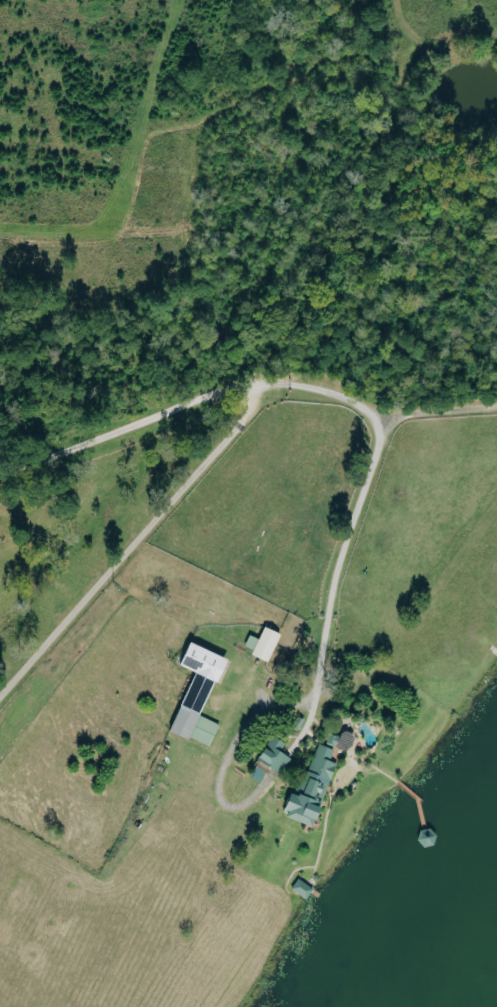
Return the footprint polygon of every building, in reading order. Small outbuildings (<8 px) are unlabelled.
[(263,640),(253,636),(248,647),(257,651),(255,656),(272,663),(285,635),(269,628),(263,640)] [(176,733),(213,748),(222,725),(207,719),(231,659),(193,644),(184,667),(200,673),(176,733)] [(284,753),(288,743),(274,737),(255,779),(265,784),(272,769),(285,776),(294,757),(284,753)] [(340,764),(333,762),(337,751),(320,745),(310,776),(314,777),(309,790),(299,787),(289,818),(322,829),(329,808),(325,807),(340,764)] [(293,891),(311,901),(317,889),(300,880),(293,891)]
